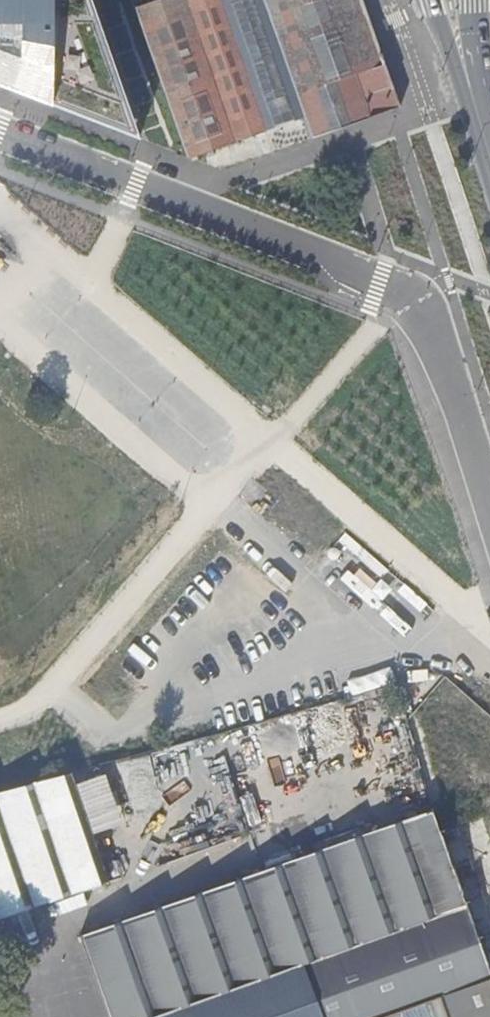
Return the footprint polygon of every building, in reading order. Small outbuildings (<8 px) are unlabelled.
[(138,128),(95,0),(0,0),(0,81),(138,128)] [(363,0),(160,0),(136,9),(147,37),(133,43),(146,80),(160,75),(165,90),(153,95),(157,124),(176,119),(191,157),(194,156),(259,133),(266,153),(401,108),(363,0)] [(259,133),(194,156),(222,166),(266,153),(259,133)] [(109,884),(71,777),(0,796),(0,919),(109,884)] [(489,981),(489,970),(433,814),(82,940),(109,1016),(389,1016),(489,981)]
